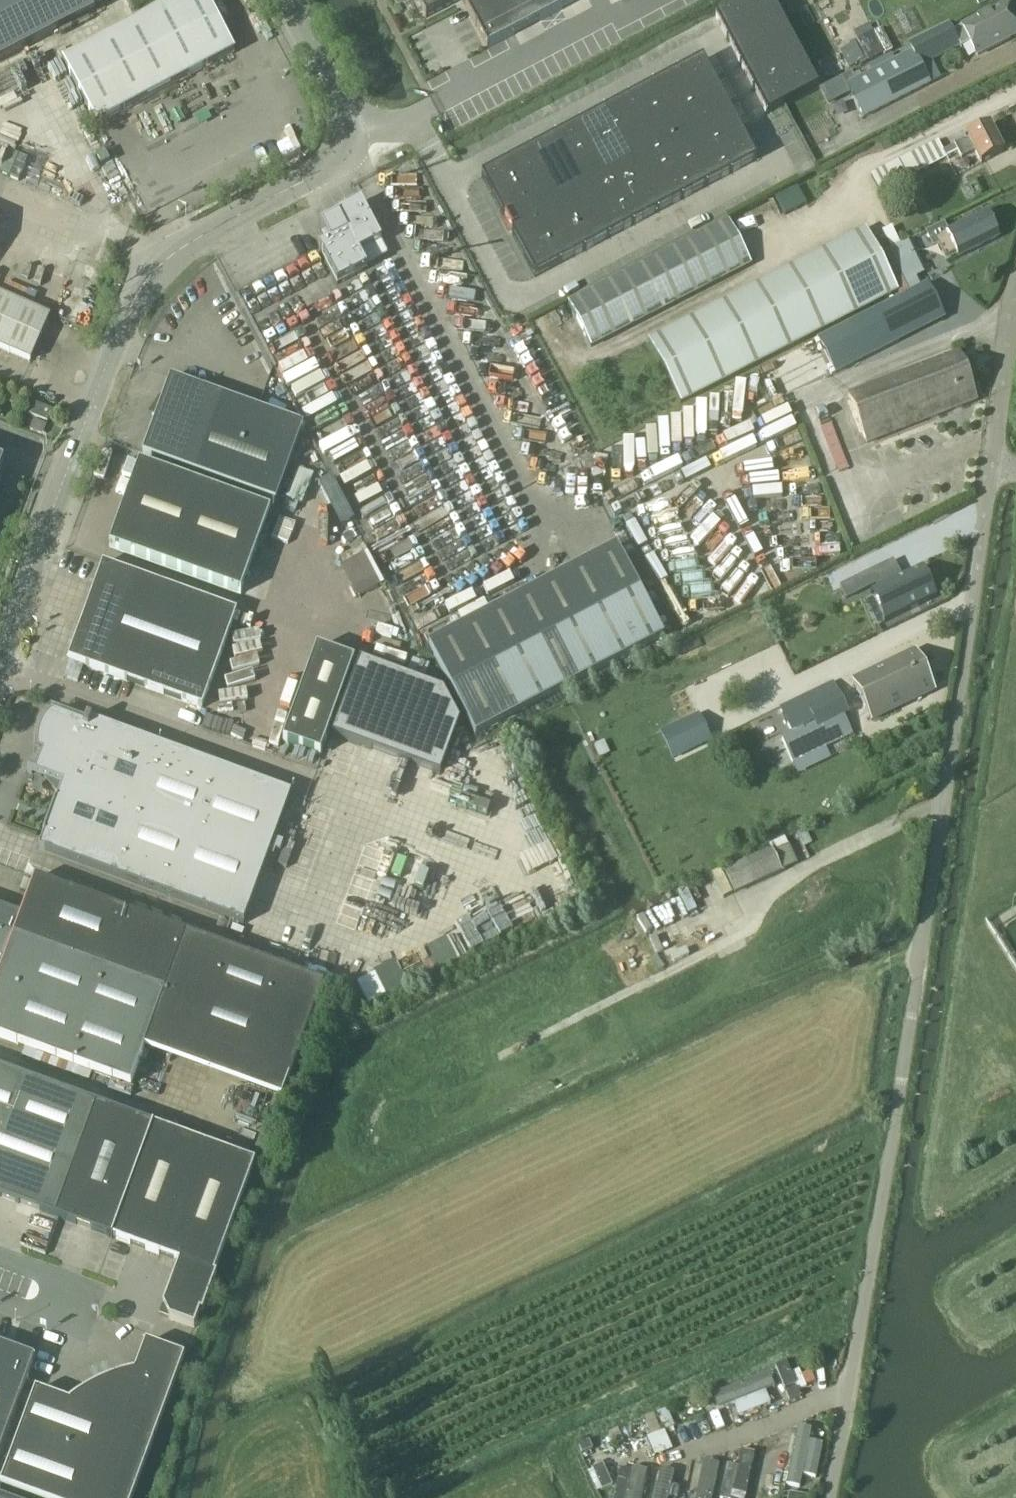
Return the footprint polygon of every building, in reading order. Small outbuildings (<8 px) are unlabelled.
[(94,12),(88,0),(0,0),(0,61),(94,12)] [(234,53),(206,0),(180,0),(62,62),(96,126),(234,53)] [(426,19),(461,1),(487,50),(582,0),(415,0),(426,19)] [(767,116),(818,89),(771,0),(743,0),(714,15),(767,116)] [(952,33),(959,47),(960,49),(969,44),(976,57),(1015,36),(1015,29),(1004,6),(952,33)] [(911,52),(845,86),(862,119),(929,85),(920,67),(959,47),(952,33),(948,25),(908,45),(911,52)] [(881,30),(873,34),(883,55),(892,51),(881,30)] [(858,41),(850,45),(860,66),(869,62),(858,41)] [(482,177),(535,278),(756,161),(703,60),(482,177)] [(936,142),(871,176),(880,194),(946,160),(945,159),(957,153),(960,160),(973,153),(979,164),(1003,152),(989,125),(965,138),(966,139),(954,146),(954,147),(942,153),(936,142)] [(329,244),(319,249),(337,285),(367,270),(366,267),(359,255),(381,243),(382,243),(361,203),(336,216),(337,218),(321,227),(329,244)] [(944,224),(926,232),(933,248),(945,243),(949,241),(955,254),(957,259),(998,238),(986,213),(949,231),(944,224)] [(592,350),(751,266),(728,222),(568,306),(592,350)] [(891,228),(882,232),(891,249),(899,245),(891,228)] [(680,404),(898,292),(866,230),(648,342),(680,404)] [(912,239),(888,252),(904,284),(929,272),(912,239)] [(887,250),(879,254),(901,297),(909,293),(904,284),(888,252),(887,250)] [(926,285),(818,340),(836,374),(943,319),(926,285)] [(30,362),(50,318),(0,296),(0,349),(30,362)] [(896,370),(802,415),(857,550),(902,532),(860,430),(969,385),(954,346),(896,370)] [(304,429),(302,428),(172,379),(143,455),(275,506),(304,429)] [(33,404),(29,416),(47,423),(52,411),(33,404)] [(47,426),(36,421),(34,420),(30,430),(42,435),(47,426)] [(320,458),(306,465),(313,479),(327,472),(320,458)] [(139,465),(127,498),(109,547),(240,597),(270,514),(139,465)] [(616,547),(428,646),(476,737),(664,639),(616,547)] [(368,548),(340,559),(356,598),(384,587),(368,548)] [(201,711),(236,615),(103,564),(89,603),(69,660),(83,666),(126,682),(201,711)] [(922,568),(870,593),(871,595),(877,592),(890,618),(884,621),(884,623),(937,598),(936,596),(935,597),(922,570),(923,569),(922,568)] [(870,573),(840,588),(846,600),(876,585),(870,573)] [(317,650),(284,743),(321,756),(354,663),(317,650)] [(915,652),(853,682),(871,721),(934,691),(915,652)] [(69,660),(66,668),(78,673),(80,673),(83,666),(69,660)] [(360,662),(332,737),(439,778),(460,723),(444,694),(360,662)] [(66,668),(62,677),(74,681),(78,673),(66,668)] [(832,684),(779,709),(792,736),(781,741),(792,763),(851,734),(843,718),(847,716),(846,712),(835,690),(832,684)] [(40,763),(35,776),(47,780),(49,783),(51,786),(54,789),(57,792),(60,794),(39,850),(244,925),(292,795),(114,730),(87,720),(85,726),(52,714),(50,716),(47,719),(45,721),(44,724),(42,727),(40,730),(39,734),(38,739),(37,744),(37,748),(38,753),(43,755),(40,763)] [(710,742),(698,716),(662,733),(674,759),(710,742)] [(735,895),(782,873),(771,849),(723,871),(735,895)] [(720,871),(712,875),(723,898),(732,895),(720,871)] [(282,1100),(324,986),(35,880),(21,918),(0,910),(0,1039),(131,1086),(144,1050),(282,1100)] [(686,889),(677,893),(687,915),(696,911),(686,889)] [(389,1000),(410,989),(395,963),(375,974),(389,1000)] [(52,1217),(94,1105),(0,1070),(0,1197),(52,1217)] [(111,1238),(150,1125),(96,1105),(94,1105),(52,1217),(55,1218),(111,1238)] [(252,1164),(150,1125),(111,1238),(178,1263),(162,1306),(168,1319),(194,1329),(200,1313),(202,1314),(216,1275),(213,1275),(252,1164)] [(130,1377),(121,1379),(113,1382),(105,1386),(97,1389),(89,1393),(82,1398),(75,1403),(73,1401),(69,1404),(35,1391),(0,1486),(32,1497),(133,1497),(184,1358),(145,1344),(134,1373),(129,1375),(130,1377)] [(34,1359),(0,1346),(0,1451),(34,1359)] [(785,1363),(774,1368),(783,1390),(794,1386),(785,1363)] [(738,1421),(761,1412),(748,1381),(726,1390),(738,1421)] [(801,1401),(797,1392),(786,1397),(790,1405),(801,1401)] [(667,1410),(657,1413),(664,1431),(674,1427),(667,1410)] [(653,1414),(643,1418),(650,1436),(660,1432),(653,1414)] [(818,1482),(824,1449),(809,1446),(811,1432),(798,1430),(788,1488),(801,1490),(803,1479),(818,1482)] [(648,1439),(655,1457),(673,1449),(666,1432),(648,1439)] [(582,1458),(592,1453),(589,1445),(578,1450),(582,1458)] [(758,1493),(778,1496),(784,1456),(764,1453),(758,1493)] [(718,1469),(694,1464),(687,1497),(712,1497),(718,1469)] [(591,1470),(601,1492),(612,1487),(602,1465),(591,1470)] [(752,1475),(727,1469),(720,1497),(746,1497),(752,1475)] [(648,1476),(624,1471),(618,1497),(643,1497),(648,1476)] [(684,1475),(669,1472),(663,1497),(680,1497),(684,1475)]
